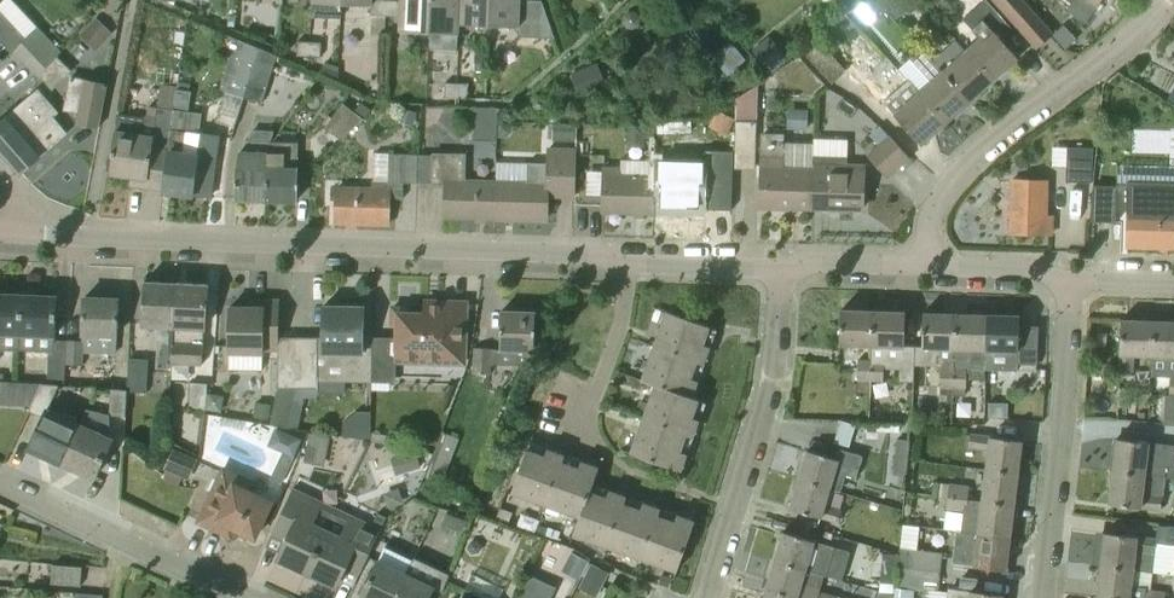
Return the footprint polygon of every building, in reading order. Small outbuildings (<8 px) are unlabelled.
[(56,58),(60,54),(36,28),(10,0),(0,10),(0,63),(2,61),(13,50),(39,77),(40,76),(56,58)] [(342,4),(371,5),(371,15),(372,15),(371,35),(385,36),(386,16),(387,0),(342,0),(342,4)] [(431,0),(401,0),(401,1),(389,0),(387,0),(386,16),(401,17),(400,31),(430,32),(431,0)] [(460,24),(461,0),(431,0),(430,32),(429,49),(458,50),(458,34),(459,34),(460,24)] [(490,0),(461,0),(460,24),(489,26),(490,0)] [(520,0),(490,0),(489,26),(518,27),(518,37),(533,37),(534,21),(519,21),(520,0)] [(875,0),(868,0),(856,10),(867,23),(883,9),(875,0)] [(895,19),(911,5),(907,0),(879,0),(895,19)] [(1018,59),(1000,39),(1012,29),(986,0),(984,0),(962,19),(980,39),(966,51),(994,81),(1018,59)] [(1020,5),(1024,2),(1022,0),(993,0),(1008,17),(1020,5)] [(1068,8),(1085,21),(1101,0),(1074,0),(1068,8)] [(1024,2),(1020,5),(1008,17),(1037,49),(1052,36),(1047,31),(1049,30),(1024,2)] [(112,33),(97,18),(80,35),(95,50),(112,33)] [(711,19),(697,30),(709,43),(722,32),(711,19)] [(1067,49),(1079,38),(1066,24),(1054,35),(1067,49)] [(787,59),(768,36),(751,50),(771,73),(787,59)] [(846,70),(817,39),(803,52),(831,83),(846,70)] [(994,81),(966,51),(956,40),(933,61),(970,102),(994,81)] [(310,57),(310,42),(298,41),(297,56),(310,57)] [(747,61),(730,41),(712,57),(729,77),(747,61)] [(243,98),(257,48),(245,42),(239,58),(231,56),(220,90),(225,92),(216,122),(235,128),(244,98),(243,98)] [(321,57),(322,43),(310,42),(310,57),(321,57)] [(262,103),(277,56),(257,48),(243,98),(244,98),(262,103)] [(970,102),(933,61),(922,49),(911,59),(931,82),(920,92),(947,123),(970,102)] [(488,54),(475,54),(474,71),(487,71),(488,54)] [(53,91),(71,72),(56,58),(40,76),(53,91)] [(597,62),(571,73),(582,98),(608,87),(597,62)] [(100,127),(108,85),(71,77),(65,110),(78,112),(76,123),(100,127)] [(922,145),(947,123),(920,92),(920,93),(908,80),(884,102),(922,145)] [(178,81),(177,90),(174,109),(190,111),(193,92),(191,92),(192,83),(178,81)] [(456,98),(457,84),(446,83),(445,97),(456,98)] [(468,99),(469,84),(457,84),(456,98),(468,99)] [(756,170),(757,121),(756,121),(758,85),(736,98),(735,151),(735,169),(756,170)] [(165,182),(173,129),(172,129),(174,109),(177,90),(160,87),(157,107),(150,106),(148,115),(145,119),(118,115),(109,174),(131,177),(130,185),(147,188),(148,180),(165,182)] [(53,117),(58,112),(38,89),(0,123),(0,148),(22,173),(66,133),(53,117)] [(658,91),(658,107),(677,107),(677,91),(658,91)] [(354,112),(364,119),(372,109),(362,102),(354,112)] [(341,140),(364,119),(343,104),(324,128),(341,140)] [(426,142),(450,143),(452,108),(428,107),(426,142)] [(418,112),(402,108),(398,121),(414,126),(418,112)] [(806,130),(807,109),(787,108),(786,129),(806,130)] [(204,113),(190,111),(174,109),(172,129),(173,129),(165,182),(164,192),(209,199),(218,135),(201,132),(204,113)] [(727,135),(735,119),(717,109),(708,125),(727,135)] [(512,131),(513,124),(499,123),(498,137),(505,138),(512,131)] [(575,124),(553,123),(552,147),(574,147),(575,124)] [(654,138),(655,126),(644,125),(629,125),(628,146),(644,147),(644,137),(654,138)] [(881,148),(891,139),(879,126),(869,135),(881,148)] [(267,200),(268,154),(271,154),(271,144),(274,144),(274,142),(271,142),(274,131),(252,130),(249,146),(248,151),(241,151),(238,167),(237,200),(267,200)] [(813,166),(813,153),(814,145),(784,144),(785,134),(763,133),(761,206),(812,208),(813,168),(813,166)] [(886,177),(908,157),(891,139),(881,148),(870,158),(886,177)] [(297,201),(298,169),(299,143),(274,142),(274,144),(271,144),(271,154),(268,154),(267,200),(297,201)] [(1092,183),(1093,150),(1067,149),(1066,182),(1092,183)] [(705,214),(705,205),(732,206),(734,169),(735,169),(735,151),(706,150),(707,165),(655,163),(654,213),(705,214)] [(575,195),(577,152),(547,151),(547,164),(528,163),(528,164),(497,163),(496,183),(496,218),(547,219),(547,194),(575,195)] [(813,166),(813,168),(812,208),(863,209),(864,168),(847,167),(848,154),(813,153),(813,166)] [(389,225),(390,200),(404,200),(404,183),(418,184),(419,155),(375,154),(373,190),(337,188),(336,223),(389,225)] [(462,182),(463,155),(434,155),(433,184),(446,184),(445,216),(496,218),(496,183),(462,182)] [(654,213),(655,163),(621,163),(621,170),(604,170),(603,211),(654,213)] [(1046,218),(1047,182),(1012,181),(1010,233),(1052,234),(1052,218),(1046,218)] [(1116,222),(1117,185),(1093,184),(1089,222),(1116,222)] [(1129,185),(1127,246),(1173,248),(1173,186),(1129,185)] [(173,325),(176,283),(145,281),(142,323),(173,325)] [(203,366),(204,327),(205,328),(208,285),(176,283),(173,325),(171,364),(203,366)] [(22,295),(0,294),(0,350),(19,351),(20,350),(22,295)] [(55,340),(55,335),(57,297),(22,295),(20,350),(49,352),(48,384),(59,385),(64,385),(66,364),(68,341),(55,340)] [(116,354),(118,299),(84,298),(83,341),(68,340),(68,341),(66,364),(80,365),(83,365),(84,353),(116,354)] [(279,350),(279,337),(280,301),(256,300),(256,307),(230,307),(229,353),(263,354),(263,349),(279,350)] [(344,382),(372,383),(373,338),(363,338),(364,307),(360,307),(360,302),(343,302),(343,306),(324,306),(323,338),(318,338),(279,337),(279,350),(278,387),(270,425),(288,428),(295,393),(303,393),(344,394),(344,382)] [(466,303),(425,302),(425,314),(408,313),(409,308),(393,308),(392,324),(398,324),(396,362),(464,364),(466,303)] [(872,346),(873,311),(841,310),(840,345),(872,346)] [(500,349),(492,349),(491,365),(529,366),(534,352),(536,313),(501,311),(500,349)] [(692,397),(716,329),(667,311),(642,381),(655,386),(692,397)] [(914,382),(914,365),(915,346),(904,346),(905,312),(873,311),(872,346),(871,360),(871,381),(883,382),(884,369),(899,369),(899,381),(914,382)] [(953,388),(956,314),(923,313),(922,347),(915,346),(914,365),(937,366),(936,368),(941,369),(940,388),(953,388)] [(984,370),(985,350),(986,350),(987,315),(956,314),(953,388),(966,389),(967,369),(984,370)] [(1018,371),(1018,363),(1037,363),(1039,325),(1019,324),(1020,316),(987,315),(986,350),(985,350),(984,370),(1000,370),(1018,371)] [(1152,356),(1153,321),(1121,320),(1119,375),(1132,375),(1133,355),(1152,356)] [(1153,321),(1152,356),(1153,356),(1152,376),(1170,377),(1169,396),(1165,395),(1163,425),(1173,426),(1173,322),(1153,321)] [(491,365),(492,349),(475,347),(474,374),(491,374),(491,365)] [(147,393),(149,360),(129,358),(127,390),(127,392),(147,393)] [(871,381),(871,360),(859,360),(858,391),(871,392),(871,381)] [(79,386),(80,365),(66,364),(64,385),(79,386)] [(40,383),(0,381),(0,404),(31,406),(40,383)] [(62,463),(79,425),(48,410),(59,385),(48,384),(40,383),(31,406),(29,410),(29,411),(43,417),(29,448),(62,463)] [(208,384),(191,383),(189,408),(206,409),(208,384)] [(680,471),(705,402),(692,397),(655,386),(631,453),(680,471)] [(126,416),(127,392),(127,390),(111,389),(110,415),(126,416)] [(272,404),(257,401),(254,416),(269,420),(272,404)] [(931,407),(917,406),(917,418),(930,418),(931,407)] [(371,441),(371,420),(360,419),(352,426),(352,437),(371,441)] [(854,425),(841,420),(834,441),(847,446),(854,425)] [(112,440),(79,425),(62,463),(95,478),(112,440)] [(284,485),(302,439),(277,429),(269,449),(282,454),(272,480),(284,485)] [(325,466),(330,437),(310,433),(303,462),(325,466)] [(441,483),(458,439),(442,433),(425,477),(441,483)] [(1022,441),(970,434),(968,447),(988,451),(986,469),(1018,473),(1022,441)] [(910,440),(896,438),(892,476),(906,477),(910,440)] [(1173,467),(1173,466),(1173,446),(1117,439),(1113,471),(1145,475),(1166,477),(1173,478),(1173,467)] [(593,485),(599,468),(529,443),(512,493),(579,517),(593,485)] [(189,480),(198,459),(173,448),(165,469),(189,480)] [(837,459),(808,451),(799,480),(830,489),(840,492),(845,475),(856,478),(863,456),(840,449),(837,459)] [(416,451),(392,457),(396,474),(421,468),(416,451)] [(257,485),(224,469),(199,522),(219,531),(223,523),(256,538),(272,503),(253,494),(257,485)] [(1014,506),(1018,473),(986,469),(982,502),(1014,506)] [(1163,498),(1166,477),(1145,475),(1113,471),(1109,504),(1160,510),(1162,497),(1163,498)] [(838,523),(842,509),(825,504),(830,489),(799,480),(790,509),(838,523)] [(969,487),(949,484),(948,496),(968,499),(969,487)] [(677,572),(695,522),(593,485),(579,517),(573,534),(677,572)] [(307,573),(336,510),(292,490),(277,522),(292,529),(278,559),(307,573)] [(967,500),(968,499),(948,496),(946,510),(963,512),(961,531),(978,534),(1010,538),(1014,506),(982,502),(967,500)] [(514,512),(502,508),(498,518),(511,523),(514,512)] [(365,563),(380,531),(336,510),(307,573),(336,586),(351,556),(365,563)] [(468,520),(446,511),(440,524),(462,534),(468,520)] [(561,532),(549,527),(546,535),(558,540),(561,532)] [(1173,544),(1173,528),(1168,527),(1166,543),(1173,544)] [(1006,571),(1010,538),(978,534),(961,531),(958,530),(954,564),(1006,571)] [(826,576),(834,547),(783,532),(774,561),(823,576),(826,576)] [(1153,572),(1157,539),(1105,533),(1101,565),(1133,569),(1133,570),(1153,572)] [(480,542),(474,539),(468,542),(468,549),(474,553),(480,549),(480,542)] [(413,559),(385,546),(361,597),(395,597),(406,574),(413,559)] [(940,575),(943,553),(905,548),(902,567),(898,567),(898,570),(940,575)] [(884,550),(876,574),(889,578),(897,554),(884,550)] [(589,562),(572,552),(561,570),(578,580),(589,562)] [(413,559),(406,574),(395,597),(429,597),(434,587),(443,591),(449,575),(414,558),(413,559)] [(823,576),(774,561),(766,589),(795,597),(841,597),(838,597),(838,596),(820,590),(821,587),(820,587),(823,576)] [(609,572),(591,563),(578,587),(596,597),(609,572)] [(86,587),(108,588),(109,565),(87,564),(86,587)] [(81,586),(83,567),(53,565),(51,583),(81,586)] [(1150,590),(1153,572),(1133,570),(1133,569),(1101,565),(1097,597),(1099,597),(1173,597),(1173,594),(1150,590)] [(938,593),(940,575),(898,570),(895,588),(938,593)] [(472,573),(461,597),(500,597),(504,589),(472,573)] [(660,583),(671,587),(675,577),(664,574),(660,583)] [(556,588),(530,576),(519,597),(551,597),(556,588)] [(1003,595),(948,588),(947,597),(1002,597),(1003,595)] [(766,589),(764,597),(795,597),(766,589)]
